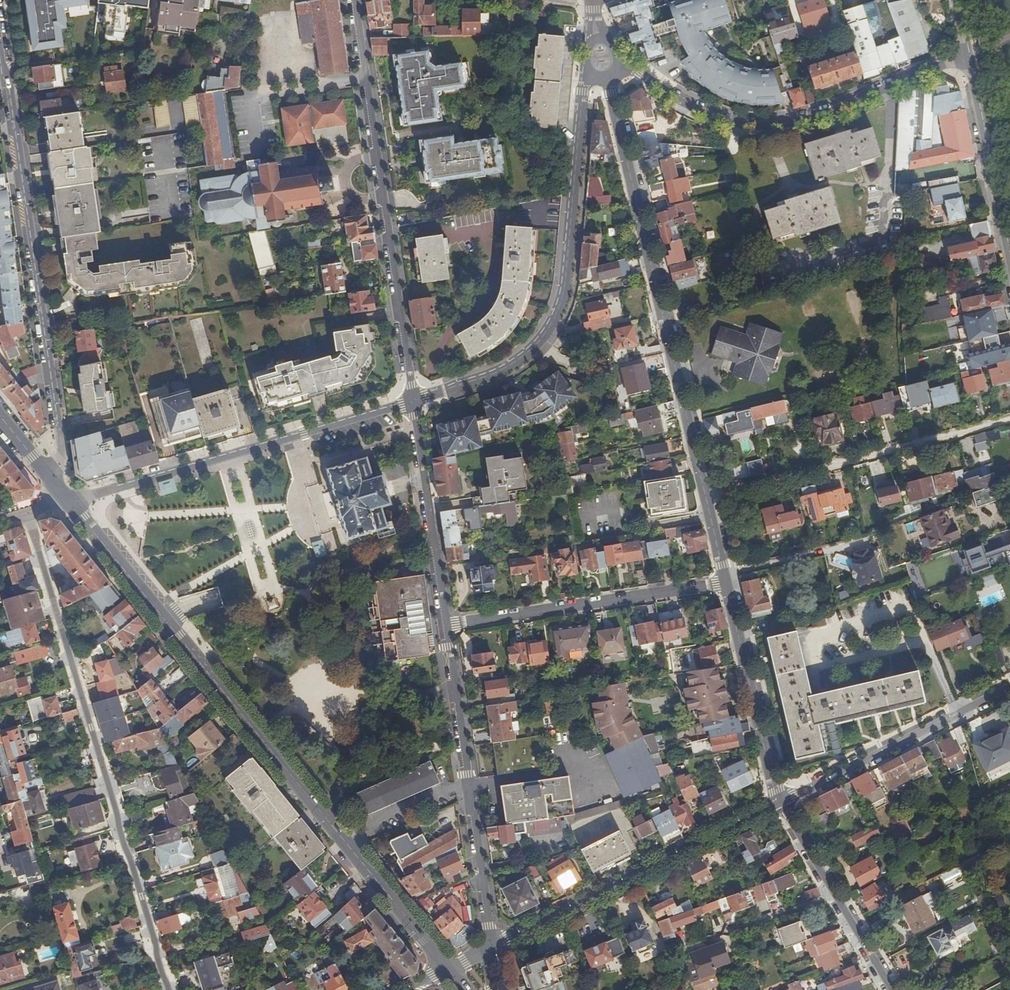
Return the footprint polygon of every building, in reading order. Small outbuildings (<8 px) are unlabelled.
[(113,5),(136,8),(137,0),(113,0),(113,5)] [(199,10),(200,0),(162,0),(159,29),(181,31),(182,25),(197,27),(199,10)] [(210,0),(200,0),(199,10),(203,11),(204,8),(209,9),(210,0)] [(305,2),(297,3),(303,43),(317,41),(322,75),(348,71),(337,0),(316,0),(305,2)] [(370,30),(385,27),(385,24),(391,23),(391,20),(392,20),(390,0),(365,0),(370,30)] [(423,0),(415,0),(415,25),(435,25),(435,7),(423,7),(423,0)] [(766,105),(772,104),(783,103),(780,93),(788,91),(785,80),(780,66),(771,69),(765,70),(756,70),(754,65),(753,65),(751,62),(749,59),(746,58),(740,56),(731,50),(726,58),(724,57),(716,50),(711,44),(707,38),(704,31),(731,22),(725,0),(678,0),(654,7),(652,0),(631,0),(607,8),(612,19),(632,13),(633,16),(632,16),(636,28),(620,33),(632,48),(645,60),(664,55),(663,52),(673,49),(675,53),(679,60),(686,69),(692,76),(700,83),(708,89),(719,95),(730,100),(741,103),(748,104),(760,105),(766,105)] [(797,5),(805,34),(832,26),(824,0),(813,0),(797,5)] [(899,34),(909,59),(929,52),(909,0),(889,7),(899,34)] [(873,1),(842,11),(855,53),(862,73),(864,78),(879,73),(877,67),(896,63),(898,69),(911,64),(909,59),(899,34),(886,38),(887,41),(874,45),(870,33),(876,29),(879,24),(878,18),(873,1)] [(452,36),(492,35),(493,35),(494,25),(480,25),(480,11),(463,11),(463,26),(452,26),(452,36)] [(795,26),(792,17),(775,22),(771,11),(763,13),(770,35),(795,26)] [(424,36),(452,36),(452,26),(451,23),(444,23),(444,28),(424,29),(424,36)] [(537,140),(554,141),(565,25),(549,23),(547,36),(546,36),(546,35),(543,35),(539,35),(538,49),(536,49),(534,69),(536,70),(534,94),(532,93),(530,114),(532,115),(531,127),(538,128),(537,140)] [(394,24),(394,37),(409,37),(409,35),(412,35),(412,31),(409,31),(409,24),(394,24)] [(56,26),(28,30),(30,39),(29,40),(30,50),(31,50),(33,60),(60,56),(56,26)] [(781,42),(798,37),(795,26),(770,35),(771,37),(777,56),(785,54),(781,42)] [(371,38),(373,54),(387,54),(387,57),(394,56),(395,66),(396,66),(399,85),(398,85),(398,88),(402,88),(402,86),(410,85),(411,93),(399,94),(400,97),(401,97),(404,116),(403,116),(404,127),(442,121),(440,111),(439,111),(437,96),(435,97),(435,92),(441,91),(464,88),(461,64),(435,68),(430,63),(428,51),(394,55),(392,38),(371,38)] [(91,59),(108,57),(109,50),(93,50),(91,59)] [(862,73),(855,53),(842,57),(839,58),(808,68),(814,88),(862,73)] [(60,63),(33,67),(35,83),(38,82),(39,90),(64,86),(60,63)] [(118,65),(104,67),(107,91),(126,89),(125,81),(127,80),(127,78),(125,78),(124,70),(119,71),(118,65)] [(240,88),(242,67),(231,67),(231,69),(222,68),(221,77),(208,76),(208,78),(206,78),(204,80),(203,82),(202,84),(202,86),(203,89),(204,90),(207,92),(207,93),(222,90),(240,88)] [(896,150),(912,152),(909,168),(964,158),(965,163),(974,161),(956,74),(955,73),(898,96),(896,150)] [(794,108),(805,106),(800,87),(793,89),(790,79),(785,80),(788,91),(794,108)] [(402,88),(398,88),(399,94),(411,93),(410,85),(402,86),(402,88)] [(818,101),(814,88),(805,91),(809,104),(818,101)] [(654,118),(647,94),(640,89),(628,97),(631,112),(643,110),(645,119),(654,118)] [(235,166),(234,162),(234,157),(233,157),(222,90),(207,93),(197,94),(202,130),(207,166),(220,164),(222,163),(223,168),(235,166)] [(197,94),(188,95),(184,96),(189,132),(202,130),(197,94)] [(43,117),(47,117),(71,113),(69,98),(41,101),(43,116),(43,117)] [(171,125),(167,99),(154,101),(158,127),(171,125)] [(308,105),(282,109),(287,146),(313,142),(311,127),(314,127),(314,128),(346,124),(343,100),(310,104),(311,106),(308,106),(308,105)] [(52,150),(85,146),(80,112),(71,113),(47,117),(52,150)] [(607,122),(593,121),(591,153),(603,154),(614,155),(607,122)] [(850,131),(806,144),(810,156),(808,157),(811,167),(813,167),(816,180),(861,166),(860,162),(880,156),(873,128),(851,134),(850,131)] [(446,180),(449,180),(474,176),(475,178),(485,177),(485,175),(502,172),(501,164),(504,163),(501,146),(499,147),(498,139),(454,145),(453,137),(421,142),(422,152),(423,151),(424,157),(423,158),(424,166),(425,166),(426,173),(425,173),(426,183),(428,182),(439,181),(446,180)] [(669,156),(668,145),(659,144),(640,148),(642,158),(649,156),(649,157),(650,157),(651,160),(643,162),(645,169),(658,166),(656,159),(658,158),(669,156)] [(92,182),(86,147),(85,147),(85,146),(52,150),(58,188),(92,182)] [(260,159),(247,161),(247,163),(245,164),(244,165),(243,168),(243,169),(244,171),(246,172),(249,172),(249,174),(243,176),(238,179),(236,176),(201,181),(203,195),(201,198),(200,199),(200,202),(201,206),(202,208),(205,210),(207,221),(208,222),(213,221),(215,221),(219,223),(229,222),(242,220),(244,216),(246,217),(249,218),(249,221),(252,221),(252,225),(253,226),(255,227),(257,227),(257,229),(270,228),(269,223),(270,222),(272,225),(274,226),(276,227),(278,227),(280,225),(281,224),(282,221),(289,220),(289,215),(284,215),(283,210),(284,209),(291,208),(292,209),(293,209),(293,208),(301,206),(301,208),(303,207),(303,206),(311,205),(311,206),(313,206),(313,205),(321,203),(322,205),(323,204),(323,203),(324,203),(324,202),(323,202),(322,196),(326,195),(327,193),(327,192),(328,190),(330,190),(332,191),(332,192),(334,192),(333,190),(335,190),(335,188),(333,188),(332,179),(333,179),(333,177),(331,177),(331,176),(330,176),(330,178),(326,179),(325,178),(324,176),(322,175),(319,176),(318,169),(319,169),(319,167),(318,167),(317,166),(316,167),(316,168),(307,169),(307,168),(305,168),(305,169),(298,170),(297,169),(296,170),(296,171),(288,172),(287,171),(286,171),(286,172),(278,174),(277,173),(276,167),(281,167),(281,161),(274,162),(272,159),(270,158),(268,157),(266,158),(264,159),(263,160),(262,162),(262,164),(261,164),(260,159)] [(662,162),(666,182),(685,178),(682,162),(674,164),(672,159),(662,162)] [(689,191),(686,178),(685,178),(666,182),(671,202),(682,199),(680,193),(689,191)] [(588,179),(586,205),(610,204),(610,197),(602,197),(602,191),(599,191),(599,190),(594,190),(595,180),(588,179)] [(95,202),(92,182),(58,188),(59,195),(56,195),(60,223),(63,223),(65,237),(96,233),(99,232),(95,202)] [(663,188),(662,182),(648,185),(650,191),(663,188)] [(785,204),(764,211),(773,240),(794,233),(795,237),(838,223),(835,210),(837,209),(834,199),(831,200),(827,187),(784,201),(785,204)] [(949,228),(967,224),(961,196),(943,200),(949,228)] [(675,226),(685,224),(685,223),(696,220),(691,201),(690,201),(673,205),(674,208),(664,211),(664,213),(655,215),(658,225),(674,220),(675,226)] [(413,212),(406,213),(408,223),(415,221),(413,212)] [(14,222),(13,214),(0,216),(0,224),(14,222)] [(367,217),(365,216),(344,219),(348,242),(352,242),(375,238),(374,227),(368,228),(367,217)] [(667,265),(684,260),(679,239),(673,241),(671,232),(670,228),(674,226),(675,226),(674,220),(658,225),(662,245),(670,243),(672,250),(669,251),(670,255),(665,257),(667,265)] [(978,254),(993,251),(987,220),(969,224),(974,240),(971,241),(972,243),(949,248),(950,255),(931,259),(933,265),(968,257),(978,254)] [(0,224),(0,239),(3,239),(9,238),(16,237),(14,222),(0,224)] [(533,228),(506,227),(503,274),(502,284),(500,293),(496,301),(491,309),(487,314),(483,319),(476,324),(457,335),(469,358),(479,353),(487,349),(493,345),(499,340),(508,330),(517,319),(522,309),(525,302),(528,292),(529,283),(530,266),(533,228)] [(675,231),(671,232),(673,241),(679,239),(677,230),(675,231)] [(277,273),(265,231),(249,233),(261,275),(277,273)] [(96,233),(65,237),(62,237),(64,253),(65,253),(92,250),(98,249),(96,233)] [(443,234),(415,238),(422,284),(449,280),(443,234)] [(583,237),(581,270),(597,266),(599,246),(600,245),(600,235),(591,234),(591,237),(583,237)] [(378,258),(375,238),(352,242),(355,261),(378,258)] [(93,261),(92,250),(65,253),(67,274),(72,274),(72,280),(93,290),(100,289),(101,294),(119,291),(131,290),(132,294),(148,292),(147,289),(170,286),(171,288),(179,287),(179,286),(178,281),(184,281),(192,271),(191,265),(196,264),(194,250),(191,250),(189,250),(188,243),(188,242),(171,244),(173,260),(141,264),(141,260),(101,266),(101,271),(94,272),(88,269),(87,262),(93,261)] [(990,264),(996,263),(993,251),(978,254),(982,273),(991,271),(990,264)] [(919,268),(933,265),(931,259),(930,253),(917,255),(919,268)] [(972,275),(982,273),(978,254),(968,257),(972,275)] [(581,270),(579,286),(630,273),(630,274),(643,271),(639,256),(597,266),(581,270)] [(676,279),(678,279),(681,278),(695,275),(692,260),(669,266),(672,280),(676,279)] [(22,271),(20,262),(5,265),(6,270),(3,271),(4,274),(16,272),(22,271)] [(329,294),(346,292),(341,263),(321,266),(321,267),(322,267),(327,295),(329,294)] [(196,273),(196,264),(191,265),(192,271),(184,281),(178,281),(179,286),(186,285),(196,273)] [(4,274),(0,274),(0,281),(1,280),(4,308),(7,325),(23,322),(16,272),(4,274)] [(72,274),(67,274),(68,283),(93,296),(94,295),(101,294),(100,289),(93,290),(72,280),(72,274)] [(672,284),(673,291),(684,288),(682,281),(679,282),(676,282),(672,284)] [(272,289),(266,291),(269,303),(276,302),(272,289)] [(352,312),(374,309),(372,298),(369,298),(368,292),(349,294),(352,312)] [(964,314),(1005,304),(1003,293),(995,294),(984,297),(984,294),(960,299),(964,314)] [(431,297),(409,300),(413,330),(436,326),(431,297)] [(584,322),(586,331),(600,328),(610,325),(605,300),(586,304),(589,321),(584,322)] [(923,324),(951,317),(948,301),(941,303),(942,309),(921,314),(923,324)] [(688,307),(691,317),(701,314),(698,304),(688,307)] [(237,372),(219,311),(203,313),(219,369),(224,368),(226,374),(237,372)] [(203,374),(187,315),(169,318),(190,390),(200,427),(203,437),(240,426),(229,388),(208,394),(203,374)] [(68,322),(69,333),(76,332),(82,331),(80,320),(68,322)] [(750,323),(746,335),(737,362),(733,375),(764,386),(768,372),(771,373),(780,347),(777,346),(781,333),(750,323)] [(330,356),(318,359),(321,370),(319,371),(320,375),(319,376),(324,392),(324,391),(324,390),(341,385),(342,386),(350,384),(349,382),(357,380),(370,359),(369,351),(371,351),(370,343),(368,343),(367,333),(369,333),(368,324),(333,329),(336,351),(341,350),(341,353),(339,356),(338,356),(336,359),(331,360),(330,356)] [(0,326),(0,338),(6,352),(9,358),(19,354),(7,325),(0,326)] [(632,326),(614,330),(617,338),(613,339),(616,349),(636,344),(632,326)] [(730,360),(739,333),(719,327),(711,353),(730,360)] [(79,361),(77,366),(80,365),(100,361),(99,353),(103,347),(101,347),(100,339),(95,340),(93,329),(82,331),(76,332),(76,334),(75,334),(75,335),(75,341),(76,342),(77,342),(78,350),(85,350),(79,361)] [(746,335),(739,333),(730,360),(737,362),(746,335)] [(572,336),(562,338),(564,344),(574,342),(572,336)] [(998,361),(1009,358),(1009,343),(976,352),(976,354),(966,357),(969,369),(998,361)] [(643,348),(645,357),(662,352),(660,344),(643,348)] [(1009,379),(1009,358),(998,361),(999,367),(989,369),(992,384),(1009,379)] [(318,359),(298,365),(300,376),(302,375),(304,380),(306,380),(310,396),(324,392),(319,376),(320,375),(319,371),(321,370),(318,359)] [(666,367),(664,359),(644,364),(646,372),(666,367)] [(100,361),(80,365),(84,389),(86,389),(86,394),(84,395),(87,413),(112,409),(110,391),(106,391),(102,368),(101,368),(101,361),(100,361)] [(300,376),(298,365),(293,366),(291,361),(274,366),(276,371),(252,378),(261,409),(270,407),(269,405),(308,394),(308,396),(310,396),(306,380),(304,380),(302,375),(300,376)] [(650,389),(643,362),(621,368),(628,394),(650,389)] [(2,389),(16,382),(19,381),(13,367),(8,373),(0,363),(0,386),(2,389)] [(36,373),(35,365),(22,370),(25,378),(27,377),(36,373)] [(241,385),(237,372),(226,374),(224,368),(219,369),(203,374),(208,394),(229,388),(241,385)] [(969,378),(966,369),(961,371),(967,393),(986,388),(982,374),(969,378)] [(445,456),(454,453),(553,430),(553,428),(594,399),(589,392),(591,384),(565,376),(563,378),(558,371),(535,387),(536,389),(531,393),(520,396),(519,393),(485,401),(488,414),(475,417),(475,416),(438,425),(440,435),(443,434),(444,441),(442,441),(445,456)] [(37,379),(36,373),(27,377),(30,382),(37,379)] [(905,376),(906,386),(916,383),(915,375),(905,376)] [(906,386),(899,387),(904,409),(930,402),(927,389),(928,388),(926,380),(916,383),(906,386)] [(955,381),(936,386),(941,406),(947,404),(946,398),(959,395),(955,381)] [(16,382),(2,389),(22,413),(40,399),(38,387),(33,392),(27,385),(22,389),(16,382)] [(936,386),(928,388),(933,407),(941,406),(936,386)] [(151,402),(189,391),(187,387),(150,398),(151,402)] [(162,439),(170,436),(199,428),(200,427),(190,390),(189,391),(151,402),(156,419),(161,439),(162,439)] [(884,399),(871,402),(875,416),(901,410),(898,396),(893,397),(891,392),(883,394),(884,399)] [(960,401),(959,395),(946,398),(947,404),(960,401)] [(854,407),(850,408),(854,421),(873,417),(869,403),(864,404),(862,397),(853,399),(854,407)] [(40,399),(22,413),(36,431),(44,425),(40,399)] [(712,432),(713,435),(720,434),(717,421),(724,423),(725,426),(726,428),(728,429),(743,426),(744,431),(754,428),(761,427),(762,426),(760,417),(788,410),(786,399),(703,419),(707,433),(712,432)] [(676,410),(674,401),(659,405),(660,410),(664,412),(676,410)] [(930,402),(904,409),(905,411),(931,405),(930,402)] [(626,413),(628,419),(634,418),(633,416),(637,415),(640,427),(642,426),(644,435),(662,430),(656,405),(626,413)] [(620,414),(609,417),(611,426),(624,423),(626,430),(630,429),(628,419),(626,413),(620,414)] [(834,414),(807,421),(812,440),(819,438),(820,445),(841,440),(834,414)] [(146,418),(72,441),(77,476),(88,482),(131,469),(158,461),(153,441),(146,418)] [(586,422),(554,430),(556,445),(573,442),(578,441),(577,433),(587,431),(586,422)] [(44,425),(36,431),(40,436),(47,430),(44,425)] [(200,432),(199,428),(170,436),(162,439),(161,439),(163,443),(200,432)] [(986,432),(988,441),(1000,438),(998,429),(986,432)] [(981,450),(989,446),(989,445),(984,432),(973,436),(976,445),(979,445),(981,450)] [(573,442),(556,445),(558,456),(565,455),(566,461),(577,458),(574,447),(576,446),(576,444),(574,444),(573,442)] [(650,462),(669,459),(666,444),(656,446),(645,447),(645,448),(640,449),(642,458),(647,457),(648,463),(650,462)] [(15,502),(31,498),(34,488),(6,453),(0,445),(0,480),(0,479),(5,485),(0,489),(4,493),(12,491),(15,502)] [(671,455),(686,453),(684,445),(670,448),(671,455)] [(385,462),(399,458),(395,446),(382,450),(385,462)] [(460,492),(454,453),(445,456),(432,459),(438,496),(460,492)] [(473,497),(474,507),(510,501),(509,500),(504,501),(503,491),(508,491),(526,488),(522,456),(503,459),(503,455),(486,457),(490,487),(495,486),(496,493),(480,496),(473,497)] [(580,466),(581,474),(607,470),(604,456),(590,459),(590,462),(593,461),(593,464),(580,466)] [(384,528),(387,527),(381,507),(391,504),(383,475),(373,478),(367,458),(327,469),(333,489),(332,489),(341,518),(342,518),(344,528),(347,539),(364,534),(384,528)] [(401,464),(399,458),(385,462),(387,468),(401,464)] [(650,462),(653,480),(673,476),(669,459),(650,462)] [(675,471),(689,469),(688,460),(674,463),(675,471)] [(762,464),(743,469),(745,478),(764,474),(762,464)] [(953,472),(935,476),(938,490),(957,485),(953,472)] [(965,481),(970,493),(972,493),(991,485),(993,473),(978,479),(977,476),(965,481)] [(653,480),(643,481),(649,515),(686,509),(681,475),(673,476),(653,480)] [(570,476),(562,478),(565,493),(578,491),(577,486),(573,482),(571,483),(570,476)] [(933,477),(905,484),(910,504),(922,500),(920,495),(928,493),(928,496),(938,494),(933,477)] [(991,485),(972,493),(977,508),(996,501),(993,492),(991,485)] [(479,488),(480,496),(496,493),(495,486),(490,487),(479,488)] [(896,486),(878,491),(881,504),(900,500),(896,486)] [(837,513),(848,510),(847,504),(851,503),(849,494),(844,496),(843,490),(819,495),(818,493),(802,497),(804,505),(809,504),(814,521),(825,519),(824,516),(837,513)] [(996,501),(1003,499),(999,490),(993,492),(996,501)] [(552,503),(566,501),(565,493),(551,495),(552,503)] [(1009,507),(1009,497),(1009,496),(1003,499),(996,501),(999,511),(1009,507)] [(474,507),(463,508),(465,522),(476,520),(475,514),(491,511),(492,515),(512,512),(513,510),(511,501),(510,501),(474,507)] [(769,532),(782,529),(800,525),(799,520),(803,519),(801,514),(798,515),(797,511),(785,513),(783,503),(763,509),(769,532)] [(451,510),(440,512),(447,561),(468,558),(468,552),(462,553),(458,526),(457,526),(455,513),(451,513),(451,510)] [(512,512),(492,515),(493,517),(503,516),(505,526),(511,525),(514,520),(513,510),(512,512)] [(849,515),(848,510),(837,513),(838,518),(849,515)] [(950,527),(947,520),(943,510),(922,518),(932,546),(958,536),(953,525),(952,525),(950,527)] [(737,516),(729,518),(733,533),(740,531),(737,516)] [(58,556),(79,582),(82,580),(84,583),(62,595),(66,606),(97,590),(112,583),(106,577),(84,549),(61,521),(51,518),(42,520),(40,522),(46,539),(44,545),(51,566),(59,562),(56,557),(58,556)] [(690,525),(664,529),(666,536),(676,534),(677,538),(685,536),(688,552),(702,550),(702,549),(708,548),(703,530),(691,532),(690,525)] [(32,555),(25,531),(18,527),(0,533),(0,553),(14,548),(15,550),(11,552),(9,554),(11,560),(14,561),(24,558),(24,557),(32,555)] [(388,531),(387,527),(384,528),(386,537),(399,533),(398,528),(388,531)] [(784,538),(782,529),(769,532),(771,541),(784,538)] [(639,541),(642,559),(661,556),(663,568),(672,567),(666,539),(645,542),(645,540),(639,541)] [(604,546),(604,550),(607,565),(642,559),(639,541),(604,546)] [(966,558),(969,565),(972,574),(991,566),(982,543),(964,550),(966,558)] [(580,557),(576,557),(578,566),(582,565),(583,570),(588,570),(589,572),(590,573),(591,574),(592,574),(594,574),(595,573),(608,571),(607,565),(604,550),(596,552),(595,550),(594,551),(594,548),(579,551),(580,557)] [(557,563),(558,565),(559,574),(576,572),(573,551),(568,552),(568,550),(566,549),(559,550),(559,553),(552,554),(554,563),(557,563)] [(858,578),(859,579),(860,583),(863,584),(880,579),(882,576),(876,557),(873,556),(870,557),(868,549),(855,552),(857,561),(855,561),(854,563),(856,569),(859,571),(860,575),(858,578)] [(509,562),(510,573),(529,571),(531,580),(530,580),(530,581),(549,578),(549,577),(548,577),(544,555),(523,559),(522,550),(507,552),(509,562)] [(494,563),(509,562),(507,552),(493,554),(494,563)] [(22,562),(8,567),(13,585),(27,581),(22,562)] [(491,566),(476,568),(476,572),(472,572),(474,591),(492,589),(490,578),(492,577),(492,575),(498,574),(497,567),(491,567),(491,566)] [(636,570),(639,586),(648,585),(644,569),(636,570)] [(856,580),(859,579),(858,578),(860,575),(859,571),(856,569),(853,569),(852,572),(853,577),(856,580)] [(756,571),(740,575),(748,613),(770,607),(767,596),(762,597),(756,571)] [(912,575),(915,581),(923,578),(921,573),(912,575)] [(54,577),(57,587),(63,585),(60,575),(54,577)] [(430,655),(427,636),(427,634),(426,626),(429,624),(431,622),(430,615),(427,614),(424,614),(423,611),(426,610),(425,603),(423,604),(422,600),(428,600),(425,579),(420,575),(375,581),(375,582),(376,589),(376,594),(371,594),(374,620),(380,620),(380,621),(385,620),(386,625),(387,625),(400,623),(403,622),(403,628),(401,628),(387,630),(381,631),(385,656),(391,661),(402,659),(412,658),(430,655)] [(572,581),(575,596),(583,595),(580,580),(572,581)] [(112,583),(97,590),(109,606),(122,596),(112,583)] [(14,629),(35,623),(43,621),(34,591),(5,599),(14,629)] [(270,607),(275,605),(273,599),(267,601),(270,607)] [(105,616),(117,633),(138,616),(125,600),(105,616)] [(770,607),(748,613),(749,617),(771,612),(770,607)] [(726,628),(721,608),(711,610),(711,611),(705,613),(710,631),(726,628)] [(663,639),(664,641),(687,636),(681,609),(671,612),(672,617),(659,620),(660,623),(663,639)] [(823,614),(811,617),(813,626),(825,624),(823,614)] [(133,635),(146,625),(138,616),(117,633),(127,645),(136,639),(133,635)] [(943,625),(929,630),(932,640),(934,640),(938,650),(951,645),(951,646),(969,638),(962,618),(943,626),(943,625)] [(632,645),(663,639),(660,623),(653,624),(652,622),(635,625),(636,626),(628,627),(632,645)] [(14,629),(6,631),(11,646),(23,642),(22,640),(25,639),(26,644),(40,640),(38,633),(40,633),(39,629),(37,629),(35,623),(14,629)] [(588,624),(570,627),(573,651),(591,648),(588,624)] [(573,651),(570,627),(550,629),(555,661),(568,659),(567,652),(573,651)] [(599,653),(621,650),(617,627),(604,630),(604,633),(596,634),(599,653)] [(827,722),(834,720),(923,699),(924,702),(925,702),(918,670),(811,695),(796,631),(767,637),(795,759),(824,752),(818,724),(827,722)] [(98,641),(100,644),(103,643),(107,641),(112,637),(109,632),(99,638),(101,640),(98,641)] [(143,647),(156,638),(151,632),(139,641),(143,647)] [(116,643),(112,637),(107,641),(110,646),(116,643)] [(106,649),(111,647),(110,646),(107,641),(103,643),(106,649)] [(550,660),(547,641),(539,643),(536,643),(527,645),(530,663),(550,660)] [(696,645),(694,645),(695,647),(699,647),(699,648),(699,650),(694,651),(698,667),(703,665),(703,666),(718,663),(714,645),(713,645),(713,642),(696,645)] [(507,648),(509,661),(517,660),(518,662),(526,661),(524,643),(515,644),(515,646),(507,648)] [(49,655),(45,644),(14,653),(18,664),(49,655)] [(151,679),(174,660),(170,655),(163,660),(153,647),(145,653),(140,657),(139,658),(145,666),(141,669),(150,680),(151,679)] [(669,649),(666,650),(663,650),(668,674),(673,674),(669,649)] [(472,656),(473,663),(474,672),(494,669),(492,652),(472,655),(472,656)] [(113,675),(126,671),(124,668),(121,664),(118,658),(108,661),(108,660),(95,664),(101,681),(114,678),(113,675)] [(121,664),(124,668),(132,663),(132,660),(130,658),(121,664)] [(413,666),(412,658),(402,659),(403,667),(413,666)] [(17,690),(18,690),(15,680),(11,666),(0,669),(0,691),(1,695),(17,690)] [(716,667),(686,671),(690,687),(684,688),(689,710),(698,708),(701,723),(702,722),(724,717),(728,717),(725,702),(728,701),(723,680),(719,680),(716,667)] [(18,690),(17,690),(19,696),(30,692),(26,677),(15,680),(18,690)] [(155,703),(164,695),(151,679),(150,680),(140,688),(138,690),(142,697),(146,693),(155,703)] [(488,705),(515,700),(514,693),(508,694),(506,679),(486,682),(488,696),(486,697),(488,705)] [(623,682),(604,685),(597,686),(599,701),(591,703),(595,727),(598,727),(604,737),(608,736),(615,748),(642,736),(638,728),(637,729),(634,724),(635,723),(634,721),(634,720),(625,703),(627,703),(623,682)] [(186,705),(201,694),(195,686),(180,698),(186,705)] [(181,723),(208,702),(201,694),(186,705),(178,712),(165,722),(158,727),(164,739),(182,725),(181,723)] [(27,700),(33,721),(62,713),(57,695),(43,700),(42,695),(27,700)] [(113,741),(132,735),(120,695),(107,699),(94,703),(106,743),(113,741)] [(157,713),(165,722),(178,712),(164,695),(155,703),(150,706),(148,708),(153,719),(155,718),(154,715),(157,713)] [(487,705),(490,723),(510,720),(508,711),(517,709),(515,700),(488,705),(487,705)] [(64,722),(80,717),(77,708),(62,713),(64,722)] [(728,717),(724,718),(725,721),(724,721),(726,727),(727,734),(750,730),(748,723),(740,725),(738,714),(728,717)] [(491,733),(493,742),(515,738),(513,730),(512,730),(510,720),(490,723),(491,733)] [(842,752),(834,720),(827,722),(834,754),(842,752)] [(201,760),(226,740),(211,722),(203,729),(201,726),(187,736),(196,747),(196,754),(201,760)] [(965,741),(960,725),(954,729),(959,745),(965,741)] [(167,743),(164,739),(158,727),(132,735),(113,741),(117,752),(142,744),(148,742),(150,747),(156,745),(157,744),(159,748),(157,748),(167,766),(177,763),(170,749),(167,743)] [(727,734),(726,727),(719,728),(720,736),(727,734)] [(4,743),(9,761),(18,759),(17,755),(26,753),(18,729),(12,731),(11,728),(0,730),(4,743)] [(727,734),(720,736),(714,737),(716,751),(745,745),(744,741),(752,739),(750,730),(727,734)] [(1008,733),(988,743),(986,740),(976,745),(992,776),(1009,767),(1009,736),(1008,733)] [(498,774),(544,768),(539,734),(515,738),(493,742),(498,774)] [(654,738),(653,734),(643,736),(642,736),(650,751),(658,749),(657,747),(655,741),(658,740),(657,737),(654,738)] [(175,746),(182,740),(178,735),(171,740),(175,746)] [(235,743),(239,740),(234,735),(230,737),(235,743)] [(650,751),(642,736),(615,748),(605,753),(604,753),(607,759),(611,758),(651,752),(650,751)] [(951,738),(936,744),(942,755),(948,767),(964,759),(960,750),(958,751),(951,738)] [(936,744),(934,739),(924,744),(932,760),(942,755),(936,744)] [(2,777),(13,774),(9,761),(4,743),(0,744),(0,769),(2,777)] [(928,770),(917,748),(900,756),(907,769),(912,778),(915,777),(916,778),(924,773),(924,772),(928,770)] [(662,761),(658,749),(650,751),(651,752),(655,763),(662,761)] [(656,766),(655,763),(651,752),(611,758),(607,759),(624,797),(662,781),(660,776),(656,766)] [(252,756),(250,758),(259,770),(261,768),(252,756)] [(907,769),(900,756),(879,767),(886,780),(907,769)] [(14,775),(18,791),(26,789),(24,783),(36,779),(41,778),(35,758),(17,763),(20,773),(14,775)] [(253,810),(274,836),(289,824),(297,818),(298,817),(273,786),(275,785),(274,783),(268,787),(262,779),(267,775),(261,768),(259,770),(250,758),(227,777),(236,788),(233,790),(251,811),(253,810)] [(691,758),(683,760),(688,770),(693,769),(691,758)] [(366,813),(439,781),(430,759),(356,791),(366,813)] [(967,764),(964,759),(948,767),(950,772),(967,764)] [(743,761),(721,771),(730,789),(737,786),(738,787),(741,785),(742,786),(743,785),(753,781),(743,761)] [(172,799),(193,793),(183,774),(180,769),(177,763),(167,766),(161,768),(149,772),(155,787),(160,790),(168,787),(172,799)] [(668,763),(656,766),(660,776),(671,771),(668,763)] [(120,781),(134,777),(131,769),(117,774),(120,781)] [(875,788),(867,773),(852,780),(866,806),(885,795),(880,786),(875,788)] [(2,777),(10,803),(21,800),(18,791),(14,775),(13,774),(2,777)] [(684,774),(675,778),(685,800),(699,794),(690,774),(685,777),(684,774)] [(268,787),(274,783),(267,775),(262,779),(268,787)] [(557,817),(565,816),(574,815),(568,775),(501,785),(506,824),(557,817)] [(120,781),(119,782),(121,790),(136,785),(134,777),(120,781)] [(224,779),(233,790),(236,788),(227,777),(224,779)] [(26,789),(38,785),(36,779),(24,783),(26,789)] [(852,788),(850,781),(806,803),(803,814),(813,831),(833,821),(829,812),(849,802),(843,791),(845,790),(845,791),(852,788)] [(38,786),(38,785),(26,789),(18,791),(21,800),(24,811),(32,809),(33,813),(45,810),(38,786)] [(298,817),(300,815),(275,785),(273,786),(298,817)] [(66,809),(95,801),(91,788),(62,796),(65,809),(66,809)] [(854,792),(852,788),(845,791),(847,795),(851,796),(854,795),(854,792)] [(699,794),(708,814),(726,805),(718,789),(708,793),(707,790),(699,794)] [(177,826),(191,822),(193,821),(190,813),(194,812),(192,805),(198,802),(193,793),(172,799),(167,800),(170,808),(167,808),(173,828),(177,826)] [(674,804),(668,806),(668,807),(669,810),(676,824),(684,820),(691,833),(699,829),(685,800),(679,802),(676,797),(671,799),(674,804)] [(11,831),(15,845),(33,840),(30,829),(27,820),(24,811),(21,800),(10,803),(3,805),(4,810),(11,808),(18,829),(11,831)] [(101,811),(98,800),(95,801),(66,809),(73,830),(98,823),(95,813),(101,811)] [(889,803),(899,822),(905,818),(906,818),(896,800),(889,803)] [(639,810),(635,802),(622,806),(626,814),(639,810)] [(150,806),(129,812),(132,823),(143,820),(142,817),(146,815),(145,812),(152,810),(150,806)] [(27,820),(42,816),(47,815),(45,810),(33,813),(32,809),(24,811),(27,820)] [(272,838),(274,836),(253,810),(251,811),(272,838)] [(678,827),(676,824),(669,810),(660,815),(653,818),(659,832),(661,835),(678,827)] [(636,826),(633,827),(638,837),(641,836),(655,830),(650,818),(649,819),(648,817),(645,818),(642,813),(632,818),(636,826)] [(27,820),(30,829),(44,825),(42,816),(27,820)] [(572,830),(569,825),(567,821),(565,816),(557,817),(506,824),(486,827),(488,837),(500,835),(501,842),(515,840),(520,839),(520,837),(520,833),(528,832),(529,836),(572,830)] [(193,828),(210,823),(207,817),(193,821),(191,822),(193,828)] [(323,849),(326,847),(302,817),(299,819),(304,826),(323,849)] [(298,831),(304,826),(299,819),(297,818),(289,824),(294,830),(292,832),(294,835),(298,832),(298,831)] [(905,835),(912,832),(905,818),(899,822),(898,822),(905,835)] [(856,846),(880,833),(875,823),(851,836),(856,846)] [(303,868),(308,865),(325,851),(323,849),(304,826),(298,831),(298,832),(294,835),(292,832),(294,830),(289,824),(274,836),(301,870),(303,868)] [(182,838),(177,826),(173,828),(149,835),(152,844),(148,845),(149,848),(153,847),(154,848),(160,871),(189,862),(188,858),(193,857),(188,837),(182,838)] [(673,833),(679,830),(678,827),(661,835),(662,838),(673,833)] [(456,852),(457,851),(454,830),(429,844),(422,831),(410,838),(406,831),(391,839),(396,848),(397,848),(399,851),(398,852),(402,858),(398,861),(404,874),(414,870),(421,867),(437,860),(456,852)] [(582,849),(593,872),(631,852),(620,830),(582,849)] [(751,830),(734,839),(746,864),(778,850),(774,840),(767,843),(765,848),(758,851),(753,840),(756,839),(751,830)] [(654,852),(666,846),(662,838),(661,835),(659,832),(648,838),(654,852)] [(81,872),(101,866),(94,842),(92,842),(90,835),(72,840),(81,872)] [(796,854),(791,844),(768,858),(770,861),(765,865),(770,874),(788,863),(786,860),(796,854)] [(716,848),(686,863),(697,886),(712,878),(709,871),(723,864),(716,848)] [(25,873),(28,884),(44,879),(38,859),(31,861),(28,849),(6,855),(9,863),(13,862),(17,875),(25,873)] [(220,866),(231,862),(224,849),(210,854),(215,867),(220,866)] [(984,859),(984,851),(961,863),(964,870),(984,859)] [(445,876),(458,871),(464,869),(456,852),(437,860),(444,876),(445,876)] [(552,876),(560,890),(560,891),(580,879),(569,860),(566,861),(562,855),(548,863),(552,870),(549,871),(552,876)] [(863,885),(882,876),(881,874),(873,860),(872,857),(852,868),(856,876),(858,876),(863,885)] [(873,860),(881,874),(886,872),(883,866),(880,867),(878,862),(878,861),(877,858),(873,860)] [(210,904),(217,901),(247,892),(234,868),(231,862),(220,866),(215,867),(201,871),(203,877),(195,879),(197,888),(205,886),(210,904)] [(318,887),(322,883),(308,865),(303,868),(318,887)] [(525,868),(531,879),(539,875),(533,865),(528,867),(525,868)] [(400,879),(412,894),(429,886),(421,867),(414,870),(415,873),(400,879)] [(679,867),(672,870),(678,882),(685,879),(679,867)] [(299,902),(318,887),(303,868),(301,870),(284,884),(299,902)] [(450,886),(462,880),(458,871),(445,876),(450,886)] [(790,873),(773,879),(777,890),(794,883),(790,873)] [(556,893),(560,890),(552,876),(549,879),(556,893)] [(538,902),(525,878),(503,889),(515,914),(538,902)] [(773,879),(761,883),(763,889),(766,898),(767,901),(774,899),(772,894),(778,892),(777,890),(773,879)] [(761,883),(757,885),(752,887),(754,892),(763,889),(761,883)] [(861,886),(850,892),(854,899),(864,893),(865,895),(863,897),(871,910),(888,901),(884,895),(885,895),(880,886),(877,888),(874,883),(863,890),(861,886)] [(354,896),(361,890),(355,884),(343,895),(349,901),(354,896)] [(926,893),(922,886),(902,897),(905,904),(902,906),(915,932),(934,922),(927,907),(934,904),(928,892),(926,893)] [(821,894),(816,887),(805,891),(807,899),(821,894)] [(763,889),(754,892),(757,901),(766,898),(763,889)] [(717,899),(718,903),(724,919),(731,916),(733,912),(733,911),(747,906),(747,903),(744,896),(742,890),(734,893),(727,896),(717,899)] [(241,921),(260,915),(255,907),(247,892),(217,901),(221,911),(218,912),(221,920),(228,917),(228,916),(238,914),(241,921)] [(984,906),(988,905),(987,895),(986,893),(976,898),(981,908),(984,906)] [(317,895),(307,903),(306,904),(306,905),(307,906),(308,906),(311,910),(307,913),(311,918),(309,920),(314,927),(331,913),(317,895)] [(347,917),(361,905),(354,896),(349,901),(340,909),(347,917)] [(672,897),(651,907),(659,921),(669,918),(668,917),(684,912),(681,904),(677,906),(672,897)] [(705,903),(695,908),(696,911),(718,903),(717,899),(705,903)] [(52,905),(61,937),(64,947),(72,945),(81,943),(68,900),(52,905)] [(255,907),(260,915),(267,911),(262,901),(255,907)] [(434,921),(447,937),(464,925),(447,904),(436,913),(439,916),(434,921)] [(354,925),(364,917),(368,914),(361,905),(347,917),(354,925)] [(988,914),(984,906),(981,908),(979,909),(983,916),(988,914)] [(156,912),(158,920),(172,916),(170,908),(156,912)] [(381,971),(389,985),(417,971),(419,962),(375,908),(368,914),(364,917),(373,928),(367,933),(365,929),(345,941),(351,952),(364,946),(375,939),(399,967),(397,970),(393,972),(389,966),(381,971)] [(345,920),(347,917),(340,909),(338,911),(345,920)] [(691,909),(684,912),(668,917),(669,918),(673,932),(677,931),(675,926),(695,920),(691,909)] [(177,914),(179,922),(186,920),(183,912),(177,914)] [(156,921),(160,934),(181,927),(179,922),(177,914),(172,916),(158,920),(156,921)] [(970,914),(928,936),(938,954),(952,946),(951,943),(949,940),(955,937),(956,936),(955,935),(954,932),(965,926),(966,930),(967,932),(977,928),(970,914)] [(111,934),(135,927),(132,915),(119,919),(120,923),(109,927),(111,934)] [(669,918),(659,921),(658,922),(664,937),(674,933),(673,932),(669,918)] [(805,941),(812,938),(809,929),(806,931),(804,931),(804,929),(805,928),(802,919),(778,929),(785,948),(805,941)] [(638,928),(625,933),(631,950),(653,942),(647,925),(645,925),(644,920),(642,920),(637,921),(636,923),(638,928)] [(240,932),(243,942),(270,934),(267,928),(264,924),(240,932)] [(471,937),(474,930),(464,925),(447,937),(455,947),(463,945),(467,942),(469,940),(471,937)] [(955,935),(966,930),(965,926),(954,932),(955,935)] [(836,935),(834,930),(812,938),(805,941),(811,956),(814,955),(819,953),(836,946),(832,937),(836,935)] [(269,950),(276,947),(273,941),(270,934),(264,948),(269,950)] [(327,947),(334,942),(327,934),(321,940),(321,946),(327,947)] [(681,934),(675,936),(680,949),(686,947),(681,934)] [(619,936),(610,939),(584,950),(591,967),(612,959),(612,958),(625,952),(619,936)] [(340,942),(337,939),(334,942),(327,947),(331,955),(340,950),(337,944),(340,942)] [(79,970),(81,970),(92,967),(88,955),(95,953),(91,941),(73,946),(79,970)] [(684,964),(689,976),(691,981),(715,973),(712,967),(729,961),(722,942),(691,953),(694,961),(684,964)] [(1004,953),(1005,952),(1001,943),(996,945),(1000,955),(1004,953)] [(842,944),(836,946),(819,953),(821,958),(816,960),(818,966),(823,965),(825,969),(841,963),(837,954),(846,950),(842,944)] [(70,967),(71,970),(73,977),(82,975),(81,970),(79,970),(73,946),(72,945),(64,947),(65,948),(70,967)] [(586,972),(576,945),(544,956),(545,957),(535,961),(536,962),(528,965),(530,970),(526,972),(528,976),(527,977),(528,982),(538,978),(542,988),(559,981),(586,972)] [(952,946),(938,954),(940,958),(954,950),(952,946)] [(66,968),(70,967),(65,948),(54,952),(59,967),(65,966),(66,968)] [(201,960),(195,962),(202,988),(222,982),(217,967),(233,962),(229,951),(203,959),(202,958),(201,959),(201,960)] [(750,960),(760,957),(758,951),(748,954),(750,960)] [(0,957),(0,983),(24,976),(20,961),(16,963),(13,953),(0,957)] [(1004,953),(1000,955),(1006,969),(1009,967),(1009,966),(1004,953)] [(758,959),(752,961),(754,968),(760,966),(758,959)] [(333,960),(325,964),(332,978),(324,982),(328,989),(348,989),(333,960)] [(750,961),(738,965),(740,972),(752,968),(750,961)] [(863,978),(859,969),(855,971),(853,966),(842,970),(843,975),(832,979),(832,980),(816,985),(818,989),(824,989),(826,989),(834,987),(855,980),(863,978)] [(94,976),(93,972),(85,974),(82,975),(73,977),(76,986),(80,985),(82,989),(98,989),(94,976)] [(691,981),(694,989),(706,989),(719,985),(715,973),(691,981)] [(531,989),(535,989),(542,988),(538,978),(528,982),(531,989)] [(293,980),(285,985),(283,982),(268,989),(269,989),(298,989),(293,980)] [(798,980),(793,982),(789,983),(787,984),(789,989),(801,989),(798,980)] [(855,980),(834,987),(836,989),(861,989),(855,980)] [(535,989),(562,989),(559,981),(542,988),(535,989)] [(932,989),(954,989),(949,981),(932,989)] [(58,982),(31,989),(60,989),(58,982)]
